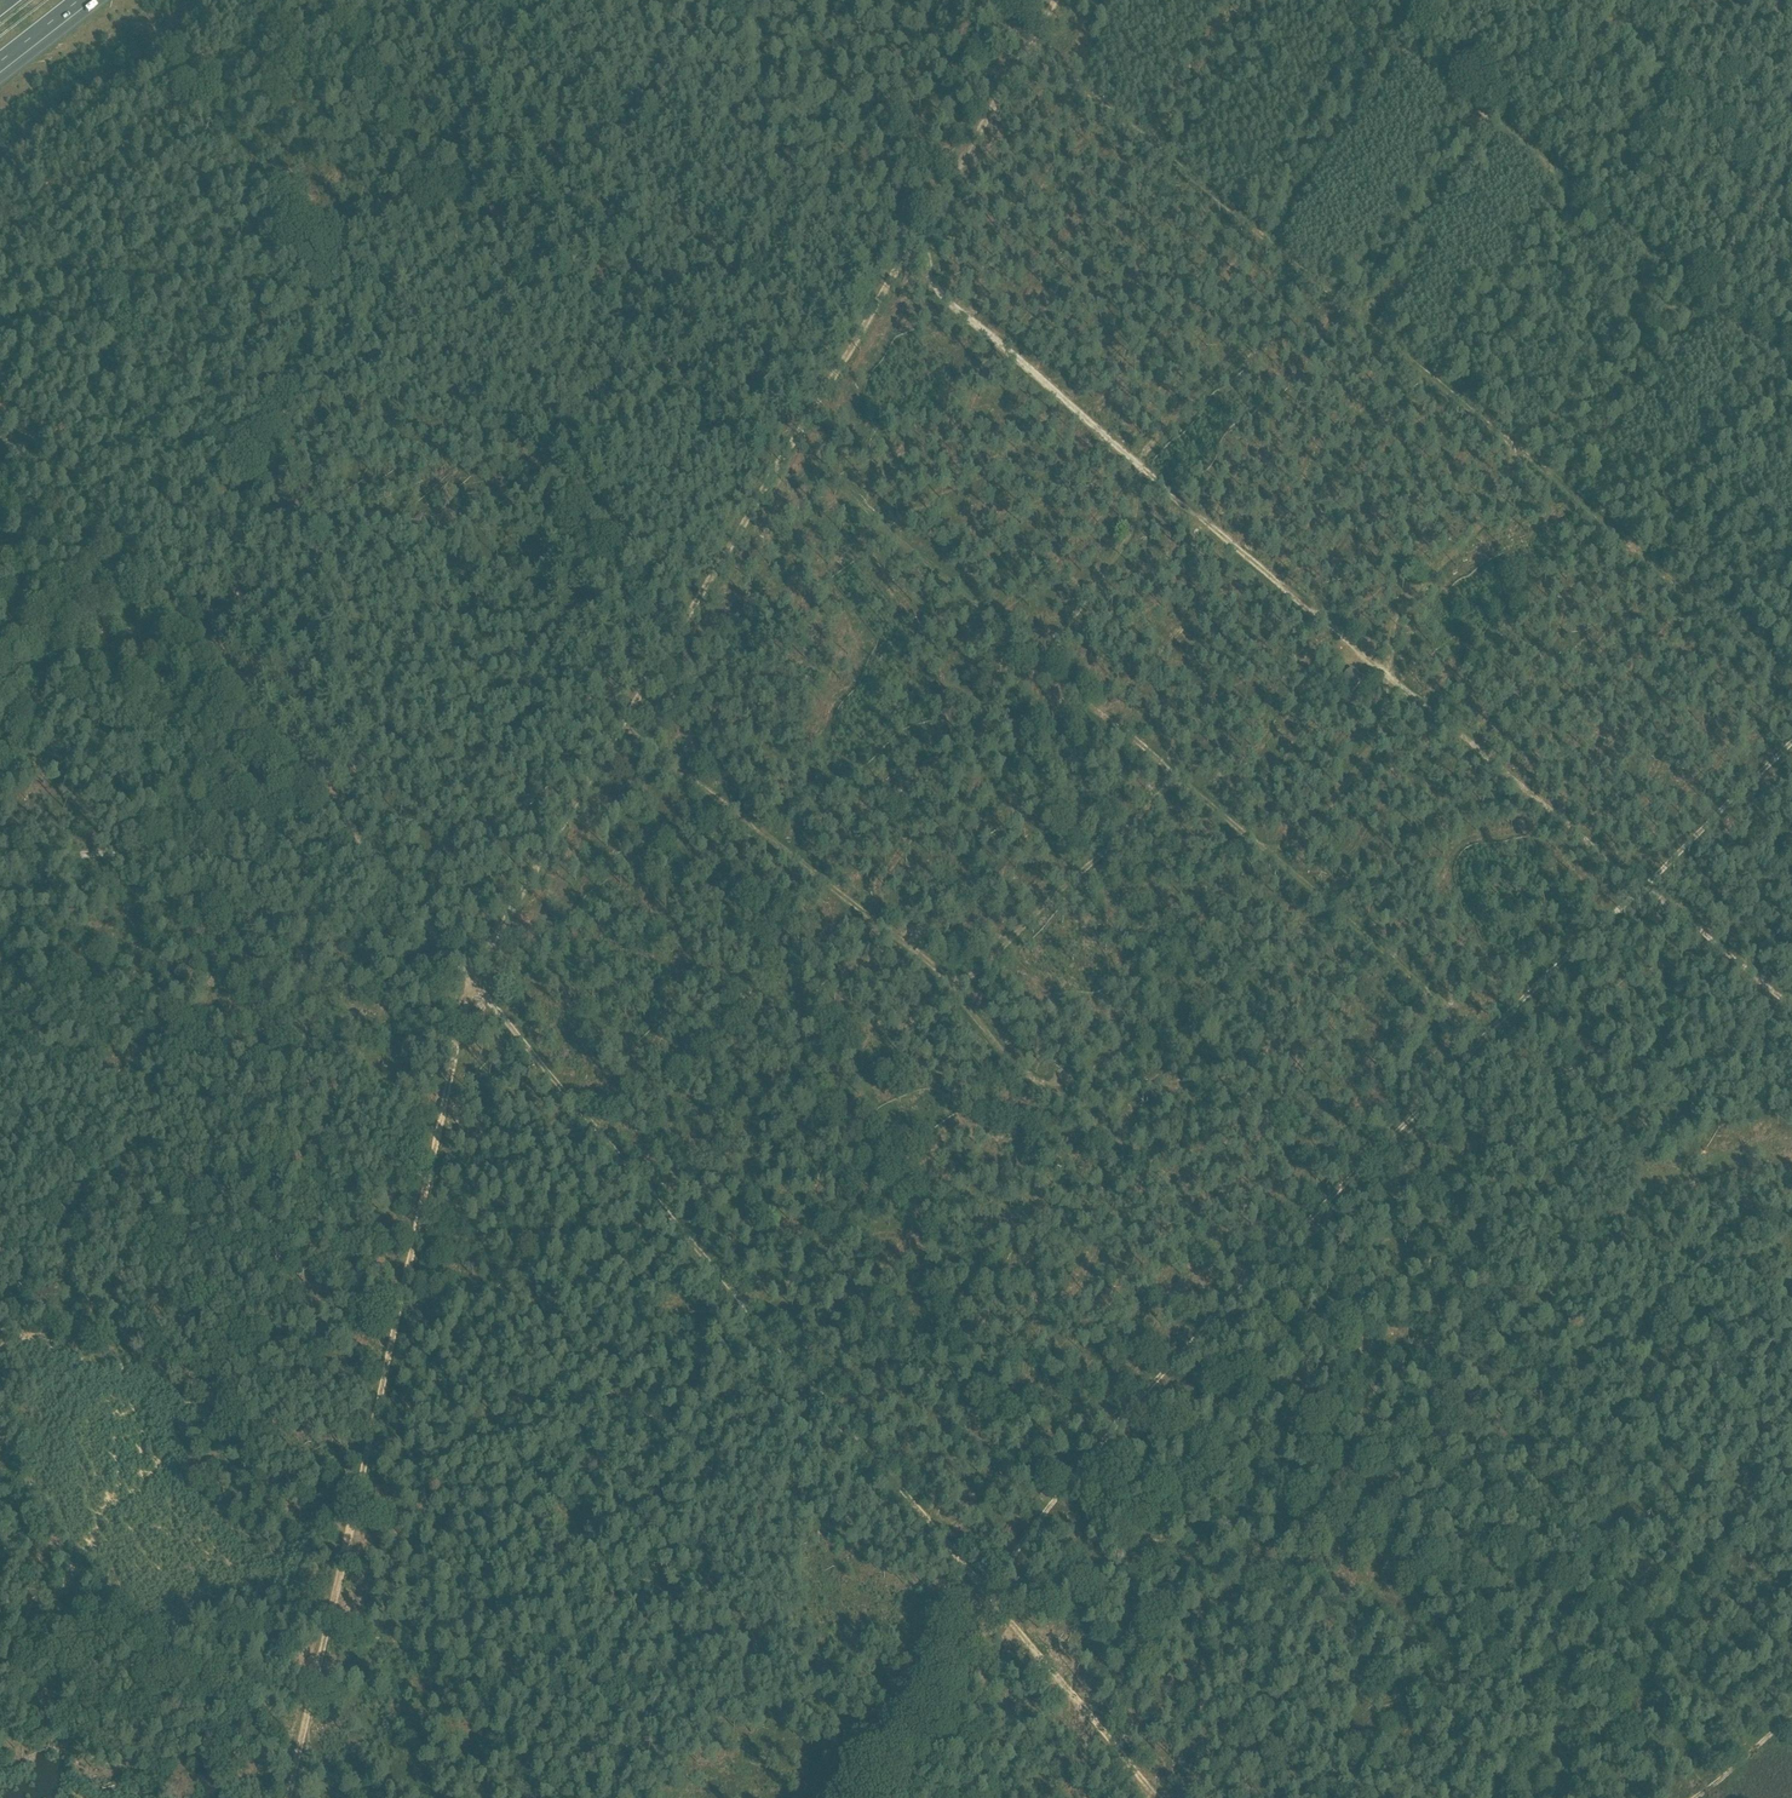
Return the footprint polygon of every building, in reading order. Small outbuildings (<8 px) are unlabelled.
[(1363,679),(1351,669),(1342,679),(1354,689),(1363,679)]
